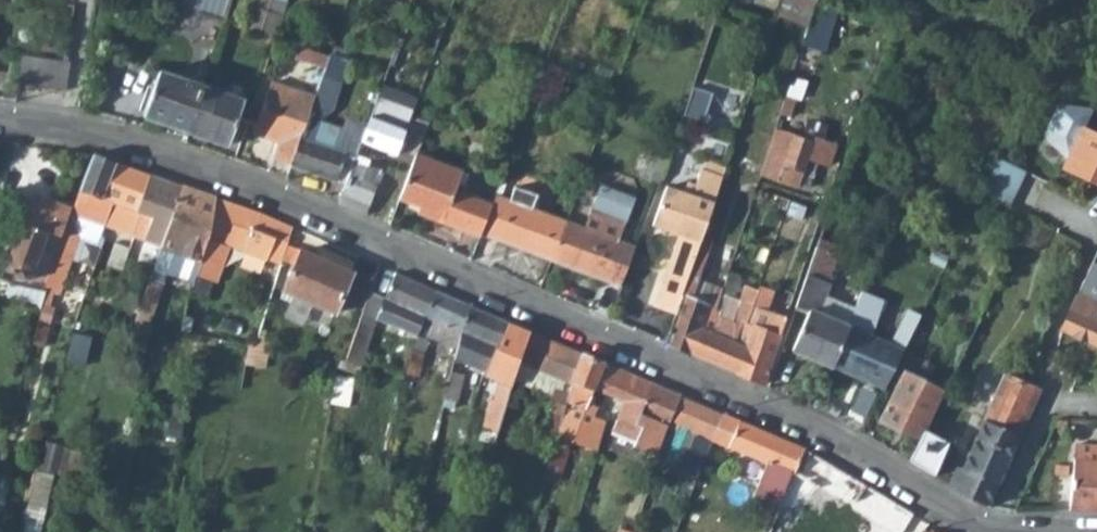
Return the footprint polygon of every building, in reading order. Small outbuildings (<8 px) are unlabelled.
[(226,12),(230,0),(187,0),(226,12)] [(810,24),(816,0),(784,0),(780,16),(810,24)] [(244,28),(262,33),(269,10),(251,6),(244,28)] [(399,43),(391,64),(405,69),(412,47),(405,45),(406,40),(400,38),(399,43)] [(325,69),(330,54),(301,46),(297,58),(325,69)] [(325,69),(322,76),(341,82),(349,60),(330,54),(325,69)] [(17,83),(65,91),(70,64),(64,62),(21,55),(17,83)] [(391,64),(381,91),(395,96),(405,69),(391,64)] [(567,73),(544,64),(529,104),(544,109),(551,89),(561,92),(567,73)] [(201,88),(160,73),(144,117),(186,132),(201,88)] [(339,88),(341,82),(322,76),(320,82),(339,88)] [(339,88),(320,82),(315,97),(310,111),(323,115),(331,112),(339,88)] [(273,83),(255,133),(262,136),(278,141),(272,158),(292,165),(310,111),(315,97),(273,83)] [(696,85),(688,110),(702,114),(710,90),(696,85)] [(227,146),(242,103),(201,88),(186,132),(227,146)] [(346,183),(339,202),(357,210),(365,214),(375,188),(378,188),(383,172),(379,170),(386,151),(384,149),(399,109),(392,106),(395,96),(381,91),(367,128),(346,183)] [(346,183),(367,128),(354,124),(343,128),(321,121),(323,115),(310,111),(292,165),(346,183)] [(400,149),(416,156),(426,131),(410,124),(400,149)] [(1082,127),(1063,166),(1096,182),(1096,135),(1082,127)] [(798,189),(799,185),(808,159),(817,162),(827,166),(833,147),(814,141),(814,143),(774,129),(759,177),(798,189)] [(647,152),(639,177),(654,182),(663,157),(647,152)] [(92,154),(72,208),(61,237),(71,241),(78,225),(74,224),(78,214),(103,224),(111,202),(102,198),(114,162),(92,154)] [(423,215),(443,223),(444,221),(480,235),(491,207),(487,205),(486,206),(454,194),(462,175),(416,156),(399,199),(425,208),(423,215)] [(1022,171),(993,157),(977,191),(1004,205),(1022,171)] [(808,188),(817,162),(808,159),(799,185),(808,188)] [(149,173),(114,162),(102,198),(111,202),(103,224),(131,233),(132,231),(149,173)] [(690,267),(721,175),(701,169),(695,184),(687,181),(683,192),(672,187),(665,185),(664,186),(656,214),(683,224),(656,297),(677,304),(690,267)] [(182,185),(149,173),(132,231),(161,242),(182,185)] [(161,242),(160,245),(199,258),(207,236),(214,196),(182,185),(161,242)] [(482,236),(550,262),(564,222),(534,211),(539,197),(514,189),(510,201),(495,196),(491,207),(480,235),(482,236)] [(61,237),(72,208),(35,195),(3,279),(7,282),(19,286),(41,289),(44,283),(29,278),(47,232),(61,237)] [(260,212),(214,196),(207,236),(199,258),(191,286),(212,292),(221,264),(217,257),(211,255),(216,240),(280,264),(291,225),(260,212)] [(772,205),(787,211),(791,201),(776,196),(772,205)] [(817,225),(821,210),(791,201),(787,211),(786,216),(817,225)] [(580,228),(614,241),(620,226),(586,213),(580,228)] [(102,226),(103,224),(78,214),(74,224),(78,225),(100,233),(102,226)] [(550,262),(618,288),(632,248),(614,241),(580,228),(564,222),(550,262)] [(793,351),(831,367),(856,308),(849,305),(826,295),(830,283),(825,281),(831,265),(838,247),(819,241),(796,307),(808,313),(793,351)] [(115,242),(108,263),(121,267),(127,245),(115,242)] [(922,250),(919,256),(941,268),(947,256),(933,248),(931,253),(922,250)] [(371,281),(340,267),(301,249),(283,291),(333,312),(339,300),(362,309),(368,290),(371,281)] [(69,261),(57,256),(45,287),(52,290),(56,280),(61,281),(69,261)] [(826,295),(849,305),(860,276),(831,265),(825,281),(830,283),(826,295)] [(665,342),(695,354),(709,311),(716,312),(718,308),(693,300),(702,272),(690,267),(677,304),(665,342)] [(416,336),(438,290),(395,271),(384,296),(368,290),(362,309),(345,360),(359,364),(376,320),(416,336)] [(163,281),(149,277),(134,318),(141,320),(154,325),(156,319),(150,315),(163,281)] [(1096,346),(1096,286),(1083,280),(1061,329),(1060,329),(1096,346)] [(743,305),(721,297),(718,308),(716,312),(709,311),(695,354),(739,373),(751,341),(742,337),(747,323),(750,324),(761,292),(750,287),(743,305)] [(739,373),(762,383),(786,318),(769,311),(775,293),(762,288),(761,291),(761,292),(750,324),(747,323),(742,337),(751,341),(739,373)] [(474,306),(438,290),(416,336),(410,349),(406,375),(419,376),(421,355),(430,342),(427,341),(429,337),(456,349),(458,345),(474,306)] [(904,310),(889,342),(860,329),(874,297),(863,292),(856,308),(831,367),(884,389),(885,388),(918,316),(904,310)] [(511,322),(474,306),(458,345),(455,353),(487,369),(490,362),(511,322)] [(149,346),(154,325),(141,320),(136,343),(149,346)] [(533,332),(511,322),(490,362),(515,373),(533,332)] [(514,375),(553,390),(547,411),(549,412),(544,427),(557,432),(560,419),(568,393),(584,354),(533,332),(515,373),(514,375)] [(264,357),(266,348),(257,346),(249,344),(247,355),(264,357)] [(584,354),(568,393),(560,419),(577,423),(571,445),(581,442),(600,449),(609,423),(592,418),(598,406),(587,402),(605,363),(584,354)] [(663,433),(679,395),(612,366),(600,390),(624,400),(619,415),(616,424),(639,434),(636,440),(658,450),(663,433)] [(463,375),(451,372),(444,398),(457,401),(463,375)] [(919,440),(923,432),(938,400),(940,395),(941,394),(903,375),(880,421),(919,440)] [(1018,436),(1038,389),(1033,387),(1004,375),(983,421),(1018,436)] [(722,413),(679,395),(663,433),(658,450),(657,454),(682,464),(687,452),(705,459),(712,438),(722,413)] [(506,401),(490,397),(482,424),(485,425),(481,440),(493,444),(506,401)] [(712,438),(775,466),(770,479),(785,485),(803,447),(722,414),(722,413),(712,438)] [(551,452),(567,457),(571,445),(577,423),(560,419),(557,432),(551,452)] [(954,488),(989,503),(1018,436),(983,421),(954,488)] [(909,461),(934,474),(947,445),(923,432),(919,440),(909,461)] [(851,512),(886,531),(901,531),(912,512),(803,447),(785,485),(783,488),(821,510),(823,507),(828,499),(851,512)] [(551,452),(539,495),(552,499),(567,457),(551,452)] [(1096,510),(1096,461),(1071,459),(1069,508),(1070,509),(1096,510)] [(54,474),(38,470),(31,499),(48,502),(54,474)] [(846,520),(851,512),(828,499),(823,507),(846,520)] [(529,531),(543,531),(545,520),(533,518),(529,531)] [(471,522),(460,519),(457,531),(468,531),(471,522)]
